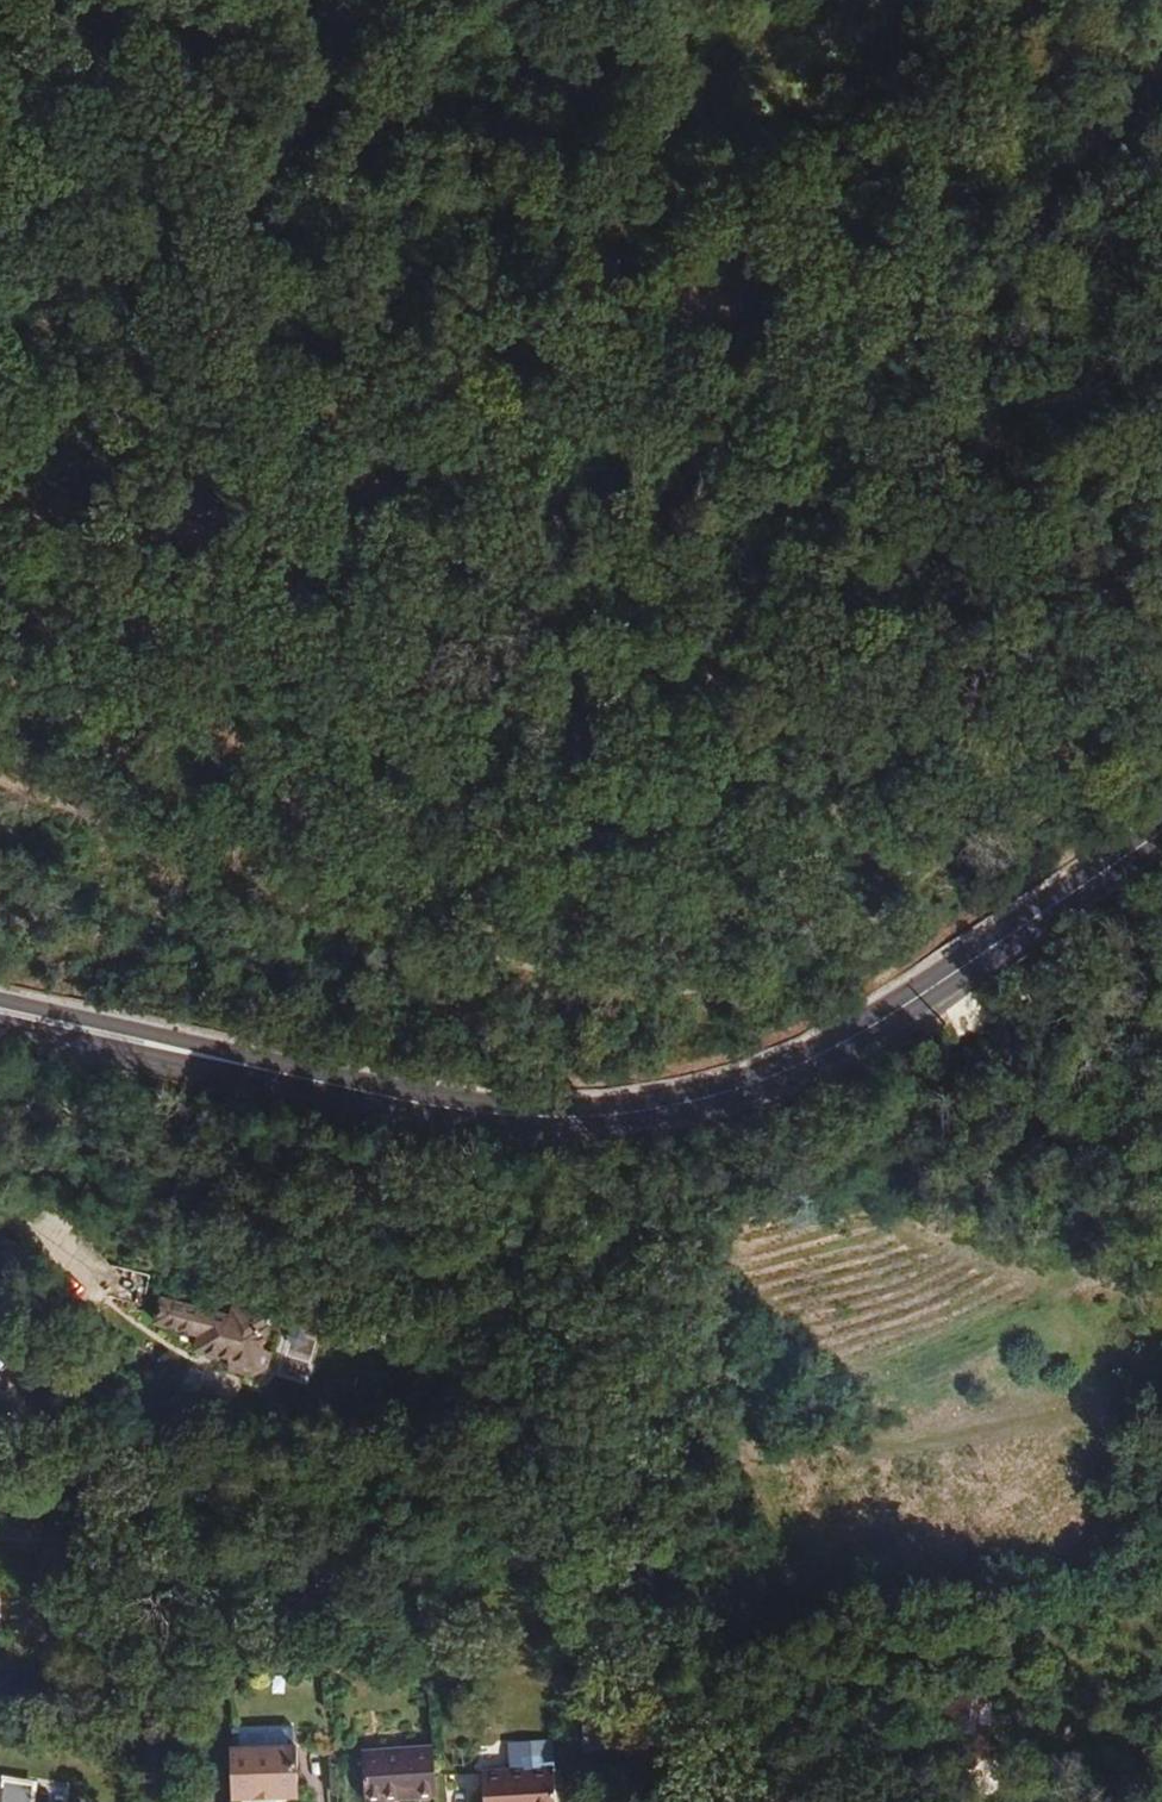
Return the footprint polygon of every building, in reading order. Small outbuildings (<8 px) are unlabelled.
[(0,1239),(0,1267),(4,1270),(11,1245),(0,1239)] [(221,1310),(160,1293),(152,1321),(197,1334),(193,1348),(233,1360),(231,1367),(251,1373),(267,1365),(272,1349),(261,1346),(270,1316),(223,1303),(221,1310)] [(300,1795),(297,1743),(229,1746),(231,1799),(300,1795)] [(436,1793),(433,1743),(362,1748),(364,1797),(436,1793)] [(554,1764),(484,1768),(485,1801),(556,1801),(554,1764)] [(5,1799),(6,1790),(0,1788),(0,1801),(22,1801),(5,1799)]
